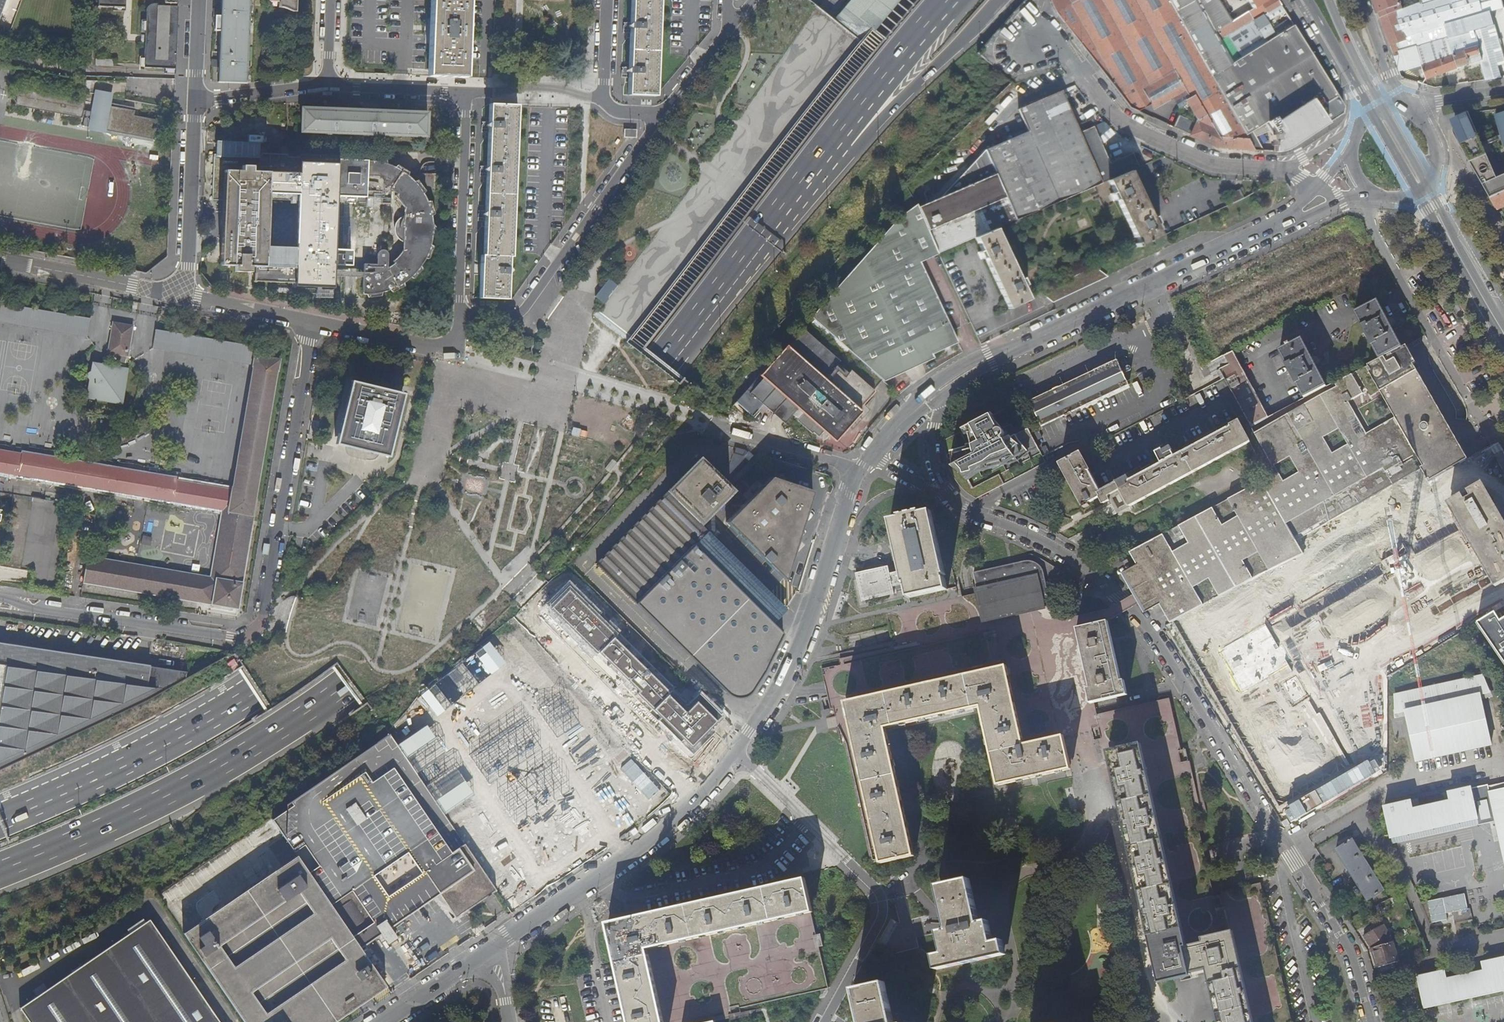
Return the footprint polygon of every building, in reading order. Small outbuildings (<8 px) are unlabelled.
[(176,69),(178,5),(153,3),(153,0),(99,0),(96,66),(176,69)] [(215,17),(215,31),(221,32),(220,46),(215,46),(214,53),(213,52),(212,68),(213,68),(213,81),(246,82),(247,47),(245,47),(245,39),(248,39),(250,0),(215,0),(215,17)] [(295,0),(279,0),(279,8),(282,8),(287,10),(290,11),(295,0)] [(466,78),(466,71),(468,71),(468,70),(466,70),(467,63),(468,63),(468,61),(467,61),(467,56),(468,56),(468,55),(467,55),(469,11),(470,11),(470,10),(469,10),(469,4),(470,4),(470,3),(468,3),(469,0),(432,0),(432,1),(430,1),(430,2),(432,2),(431,8),(430,8),(430,9),(431,9),(430,53),(428,53),(428,54),(430,54),(429,60),(428,60),(428,61),(429,61),(429,69),(428,69),(428,70),(429,70),(429,76),(466,78)] [(632,23),(624,23),(624,33),(632,33),(630,68),(623,68),(622,73),(622,78),(630,78),(629,96),(656,96),(660,0),(633,0),(632,23)] [(1253,150),(1264,151),(1259,143),(1271,136),(1273,135),(1274,134),(1274,135),(1275,138),(1275,141),(1273,141),(1273,146),(1274,146),(1274,150),(1274,151),(1278,152),(1281,152),(1283,151),(1285,150),(1287,149),(1290,148),(1312,134),(1327,124),(1343,114),(1343,106),(1303,40),(1276,56),(1267,41),(1264,38),(1273,32),(1266,21),(1285,12),(1278,0),(1050,0),(1054,7),(1058,14),(1060,17),(1130,107),(1131,108),(1137,111),(1151,104),(1142,88),(1174,70),(1185,91),(1189,98),(1186,100),(1197,120),(1195,123),(1178,116),(1173,127),(1217,148),(1237,149),(1253,150)] [(1379,13),(1388,9),(1390,15),(1381,18),(1394,56),(1400,54),(1399,50),(1416,47),(1422,66),(1426,79),(1482,60),(1488,80),(1502,78),(1498,65),(1503,64),(1503,62),(1490,14),(1503,10),(1503,6),(1502,0),(1374,0),(1379,13)] [(1388,9),(1379,13),(1381,18),(1390,15),(1388,9)] [(1264,38),(1267,41),(1275,36),(1273,32),(1264,38)] [(1394,56),(1400,72),(1404,71),(1404,72),(1422,66),(1416,47),(1399,50),(1400,54),(1394,56)] [(1154,109),(1173,98),(1180,111),(1186,100),(1189,98),(1185,91),(1174,70),(1142,88),(1151,104),(1154,109)] [(84,101),(20,90),(17,106),(85,117),(83,126),(88,127),(91,112),(82,110),(84,101)] [(828,298),(810,318),(814,321),(882,380),(884,381),(924,363),(934,358),(932,354),(958,343),(954,334),(937,298),(926,275),(920,262),(930,258),(933,240),(939,254),(943,252),(946,250),(944,263),(981,344),(1046,314),(1104,287),(1107,276),(1104,275),(1094,267),(1161,236),(1155,225),(1158,223),(1155,216),(1152,218),(1130,171),(1138,168),(1132,154),(1109,164),(1093,127),(1090,128),(1079,132),(1076,125),(1066,102),(1061,90),(1021,108),(1018,109),(1022,117),(1028,132),(986,150),(942,197),(925,204),(919,206),(917,203),(908,210),(900,216),(828,298)] [(113,94),(95,91),(91,112),(88,127),(87,131),(106,134),(107,129),(111,104),(113,94)] [(411,105),(411,104),(403,104),(403,107),(408,111),(408,113),(379,112),(379,108),(380,108),(381,104),(375,104),(375,103),(367,103),(367,106),(371,109),(371,110),(342,109),(342,106),(343,106),(343,103),(338,103),(338,101),(330,101),(330,104),(333,108),(333,109),(302,107),(301,132),(302,132),(303,130),(425,136),(425,137),(427,137),(428,112),(415,112),(415,108),(417,108),(417,105),(411,105)] [(136,108),(111,104),(107,129),(156,137),(159,118),(136,114),(136,108)] [(518,107),(504,107),(491,106),(490,123),(482,123),(482,133),(490,133),(488,167),(480,167),(480,177),(488,177),(486,212),(478,211),(478,221),(486,222),(484,256),(482,256),(480,299),(506,300),(508,257),(511,257),(518,107)] [(1469,113),(1466,114),(1481,147),(1497,180),(1500,179),(1484,144),(1482,141),(1469,113)] [(1500,179),(1497,180),(1481,147),(1466,114),(1463,115),(1461,116),(1459,117),(1457,119),(1454,122),(1454,125),(1453,127),(1453,131),(1453,134),(1454,136),(1455,138),(1463,152),(1483,186),(1490,199),(1503,193),(1503,177),(1500,179)] [(1090,128),(1087,121),(1076,125),(1079,132),(1090,128)] [(638,130),(625,130),(625,137),(638,138),(638,130)] [(261,140),(260,155),(269,156),(270,140),(261,140)] [(269,156),(260,155),(215,153),(212,199),(225,200),(223,268),(240,269),(240,274),(251,275),(252,269),(256,269),(272,270),(275,197),(333,201),(390,203),(389,193),(403,210),(402,253),(386,269),(386,256),(384,253),(378,253),(375,256),(375,268),(362,267),(361,298),(380,296),(397,288),(414,275),(427,254),(431,234),(427,204),(414,184),(394,169),(365,160),(269,156)] [(1226,195),(1230,204),(1241,199),(1237,191),(1226,195)] [(1490,199),(1497,210),(1503,208),(1503,193),(1490,199)] [(272,270),(256,269),(255,284),(331,288),(332,269),(343,269),(345,269),(346,267),(346,263),(345,262),(343,261),(331,260),(333,201),(275,197),(272,270)] [(605,304),(619,286),(609,279),(595,296),(605,304)] [(1368,335),(1381,359),(1402,347),(1378,300),(1356,312),(1368,335)] [(882,380),(814,321),(739,406),(752,416),(761,405),(784,424),(791,417),(797,410),(823,432),(830,439),(881,381),(882,380)] [(132,325),(123,323),(122,327),(112,325),(107,353),(117,354),(116,361),(125,362),(126,356),(127,356),(132,324),(132,325)] [(253,365),(255,355),(256,346),(156,329),(153,348),(253,365)] [(1280,350),(1305,398),(1327,387),(1302,339),(1280,350)] [(1417,362),(1407,345),(1403,347),(1402,347),(1381,359),(1327,387),(1305,398),(1297,402),(1273,415),(1270,416),(1252,425),(1277,473),(1265,479),(1166,533),(1158,537),(1130,552),(1138,566),(1129,571),(1130,572),(1124,575),(1131,587),(1131,588),(1134,590),(1138,588),(1147,604),(1152,610),(1155,608),(1160,605),(1163,610),(1171,623),(1182,617),(1231,590),(1232,589),(1264,571),(1303,550),(1297,540),(1308,534),(1422,468),(1428,480),(1460,461),(1460,462),(1468,458),(1453,432),(1439,408),(1430,391),(1421,375),(1414,364),(1417,362)] [(1237,355),(1234,350),(1214,360),(1217,365),(1237,355)] [(255,355),(253,365),(253,366),(254,366),(233,487),(232,488),(232,489),(230,500),(175,491),(177,480),(178,478),(22,452),(22,453),(0,449),(0,473),(123,493),(223,511),(211,578),(88,557),(84,582),(238,608),(247,551),(264,449),(277,369),(278,369),(280,359),(255,355)] [(1270,416),(1237,355),(1217,365),(1223,379),(1225,378),(1273,468),(1262,473),(1265,479),(1277,473),(1252,425),(1270,416)] [(85,398),(121,405),(126,378),(117,376),(119,367),(110,365),(106,359),(85,374),(89,379),(85,398)] [(1116,359),(1098,368),(1110,393),(1128,384),(1123,374),(1121,371),(1116,359)] [(1121,371),(1123,374),(1130,370),(1130,369),(1130,368),(1130,367),(1129,365),(1127,365),(1126,365),(1124,366),(1125,369),(1121,371)] [(117,376),(126,378),(128,369),(119,367),(117,376)] [(1084,406),(1110,393),(1098,368),(1072,380),(1084,406)] [(402,391),(355,379),(341,440),(388,451),(402,391)] [(1041,427),(1084,406),(1072,380),(1029,402),(1041,427)] [(797,410),(791,417),(812,435),(813,434),(817,438),(823,432),(797,410)] [(957,435),(947,440),(947,450),(949,460),(952,470),(960,483),(967,492),(1001,474),(1006,483),(1034,468),(1027,453),(1038,448),(1028,429),(1004,442),(1002,439),(1006,434),(991,417),(970,427),(973,439),(959,445),(957,435)] [(1101,491),(1081,452),(1076,455),(1061,463),(1084,506),(1101,496),(1105,503),(1110,500),(1108,496),(1121,489),(1130,506),(1165,487),(1251,442),(1240,422),(1233,425),(1231,421),(1141,469),(1143,472),(1130,479),(1128,475),(1117,481),(1118,482),(1101,491)] [(573,428),(571,435),(586,438),(587,431),(573,428)] [(771,622),(785,608),(699,522),(730,491),(699,460),(668,491),(669,493),(599,564),(636,602),(639,599),(694,545),(771,622)] [(1460,461),(1428,480),(1429,481),(1460,462),(1460,461)] [(812,495),(813,492),(771,478),(727,523),(784,581),(787,573),(782,565),(793,553),(789,545),(800,532),(795,524),(807,512),(802,506),(812,495)] [(230,500),(232,489),(177,480),(175,491),(230,500)] [(1481,484),(1475,488),(1450,502),(1482,557),(1493,579),(1497,585),(1503,582),(1503,524),(1481,484)] [(59,591),(73,505),(73,504),(14,495),(2,567),(34,571),(32,587),(59,591)] [(906,584),(908,595),(909,598),(947,590),(944,575),(946,575),(932,512),(922,514),(922,512),(900,517),(900,519),(890,521),(901,571),(904,585),(906,584)] [(639,599),(636,602),(728,691),(756,690),(768,668),(776,651),(783,635),(771,622),(694,545),(639,599)] [(984,621),(1050,606),(1043,574),(1042,572),(1042,571),(1041,569),(1040,567),(1038,566),(1037,564),(1035,563),(1034,562),(1032,562),(1030,561),(1029,561),(1027,561),(1025,561),(973,572),(978,593),(984,621)] [(904,585),(901,571),(890,574),(888,566),(856,573),(862,601),(894,594),(895,598),(908,595),(906,584),(904,585)] [(1374,611),(1359,582),(1319,603),(1344,653),(1360,644),(1365,654),(1477,596),(1462,566),(1374,611)] [(689,702),(567,579),(543,604),(692,753),(714,731),(710,729),(721,717),(698,693),(689,702)] [(856,741),(847,703),(1006,667),(1024,746),(1064,737),(1083,733),(1093,730),(1095,740),(1100,739),(1105,758),(1111,757),(1110,752),(1139,745),(1143,764),(1185,946),(1203,942),(1203,938),(1230,931),(1251,1021),(1292,1021),(1260,883),(1221,892),(1222,895),(1215,896),(1188,776),(1185,761),(1187,761),(1189,760),(1186,748),(1182,749),(1170,697),(1098,714),(1095,700),(1124,693),(1107,619),(1076,626),(1070,601),(1050,606),(984,621),(978,593),(963,597),(960,597),(899,611),(887,614),(893,638),(895,650),(896,653),(861,661),(842,666),(822,670),(830,709),(834,709),(836,720),(842,744),(856,741)] [(1503,663),(1503,619),(1500,621),(1495,612),(1476,623),(1503,663)] [(78,737),(101,724),(185,678),(186,672),(102,659),(79,655),(27,647),(0,643),(0,773),(78,737)] [(1006,667),(847,703),(856,741),(882,861),(916,854),(887,727),(982,706),(999,784),(1071,768),(1064,737),(1024,746),(1006,667)] [(1491,745),(1481,699),(1480,694),(1489,692),(1488,689),(1482,676),(1395,695),(1395,710),(1396,714),(1405,711),(1407,716),(1417,762),(1491,745)] [(1490,688),(1488,689),(1489,692),(1480,694),(1481,699),(1492,697),(1490,688)] [(1388,714),(1388,702),(1377,702),(1377,714),(1388,714)] [(1396,714),(1395,710),(1393,711),(1394,719),(1407,716),(1405,711),(1396,714)] [(343,923),(360,947),(380,933),(387,943),(396,937),(389,927),(424,904),(439,893),(456,916),(496,890),(467,847),(439,806),(392,737),(272,819),(297,855),(324,895),(343,923)] [(1111,757),(1162,981),(1210,971),(1222,1021),(1251,1021),(1230,931),(1203,938),(1203,942),(1185,946),(1143,764),(1139,745),(1110,752),(1111,757)] [(1490,792),(1503,789),(1503,782),(1489,786),(1490,792)] [(1392,836),(1478,819),(1479,824),(1491,822),(1497,821),(1501,840),(1503,852),(1503,789),(1490,792),(1489,786),(1489,784),(1449,792),(1451,802),(1413,810),(1411,802),(1386,807),(1392,836)] [(1497,821),(1491,822),(1495,841),(1501,840),(1497,821)] [(1350,839),(1348,840),(1349,841),(1336,849),(1368,900),(1384,890),(1352,839),(1351,840),(1350,839)] [(387,986),(373,966),(360,947),(343,923),(324,895),(297,855),(235,897),(183,933),(244,1021),(334,1021),(387,986)] [(806,877),(609,922),(632,1021),(665,1021),(649,951),(711,937),(758,926),(814,913),(806,877)] [(990,921),(981,923),(971,879),(940,886),(950,929),(941,932),(945,954),(936,955),(938,970),(1007,954),(1005,940),(995,942),(990,921)] [(1464,893),(1428,902),(1434,925),(1453,920),(1452,914),(1469,910),(1464,893)] [(665,1021),(678,1021),(679,1021),(693,1021),(692,1018),(728,1010),(729,1014),(736,1012),(741,1011),(740,1007),(750,1005),(828,987),(820,954),(819,946),(824,945),(821,934),(818,935),(814,913),(758,926),(711,937),(649,951),(665,1021)] [(150,919),(20,1008),(30,1021),(220,1021),(150,919)] [(1399,961),(1393,941),(1383,924),(1364,935),(1371,948),(1377,967),(1399,961)] [(1482,963),(1484,972),(1446,980),(1444,972),(1418,978),(1425,1009),(1503,991),(1503,958),(1482,963)] [(885,982),(854,989),(861,1021),(894,1021),(885,982)]
